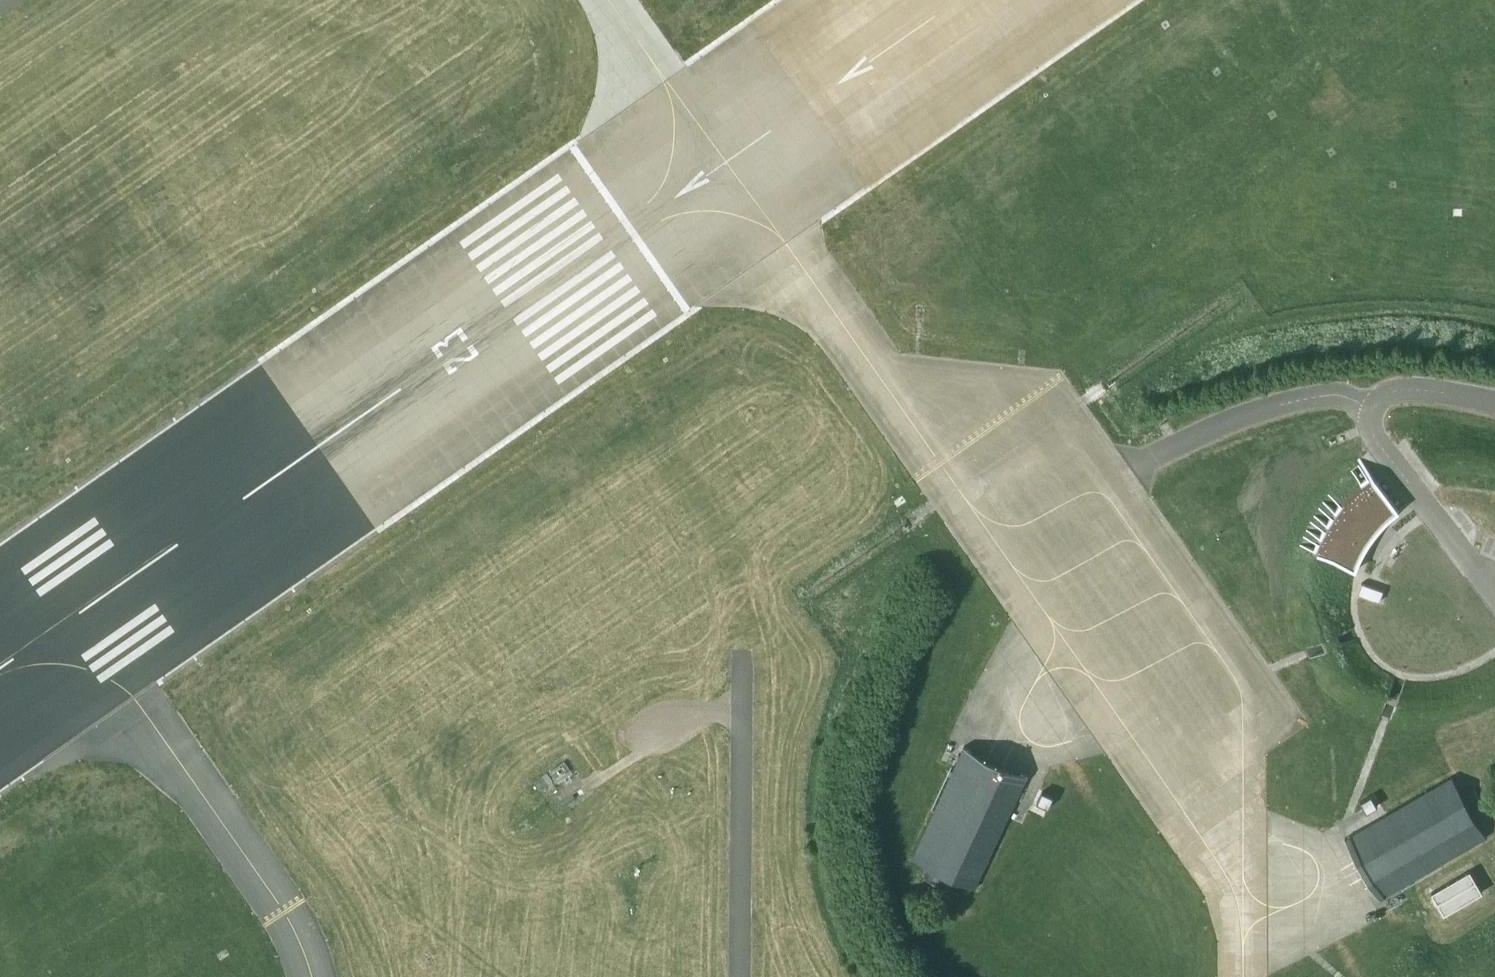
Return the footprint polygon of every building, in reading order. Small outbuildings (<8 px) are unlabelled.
[(1373,476),(1359,458),(1357,460),(1368,474),(1367,475),(1358,465),(1350,471),(1360,482),(1352,490),(1342,501),(1340,503),(1328,495),(1341,505),(1336,511),(1323,502),(1322,503),(1334,511),(1333,513),(1332,516),(1319,508),(1318,509),(1332,517),(1328,524),(1314,515),(1314,516),(1326,524),(1325,526),(1324,528),(1311,522),(1310,523),(1324,530),(1321,537),(1307,530),(1306,531),(1320,537),(1318,539),(1318,542),(1304,536),(1303,537),(1318,543),(1315,551),(1300,545),(1300,546),(1314,551),(1313,554),(1321,557),(1329,560),(1337,563),(1356,570),(1356,568),(1353,567),(1354,563),(1355,561),(1359,562),(1359,561),(1358,561),(1359,557),(1361,558),(1361,557),(1360,556),(1361,553),(1363,553),(1363,552),(1362,552),(1364,548),(1365,549),(1365,548),(1364,547),(1366,544),(1367,544),(1368,544),(1367,543),(1369,539),(1370,540),(1371,539),(1370,539),(1372,535),(1373,536),(1374,535),(1372,534),(1375,531),(1376,532),(1378,529),(1380,527),(1383,524),(1385,522),(1384,521),(1387,518),(1388,519),(1389,518),(1388,517),(1391,514),(1392,515),(1393,515),(1392,514),(1395,511),(1396,512),(1399,510),(1390,498),(1389,499),(1386,496),(1387,495),(1375,479),(1374,480),(1372,477),(1373,476)] [(1358,593),(1380,601),(1383,591),(1361,583),(1358,593)] [(964,745),(954,767),(952,771),(949,770),(947,775),(950,776),(912,857),(930,865),(924,878),(951,890),(957,878),(976,887),(1008,818),(1028,775),(964,745)] [(569,771),(562,761),(550,770),(557,779),(569,771)] [(1451,776),(1385,814),(1345,837),(1380,899),(1401,887),(1405,884),(1406,887),(1411,884),(1409,882),(1487,837),(1477,819),(1489,812),(1474,787),(1462,794),(1451,776)] [(1042,791),(1037,802),(1048,807),(1053,796),(1042,791)] [(1371,795),(1361,801),(1367,812),(1377,806),(1371,795)] [(1470,870),(1431,892),(1444,914),(1483,892),(1470,870)]
